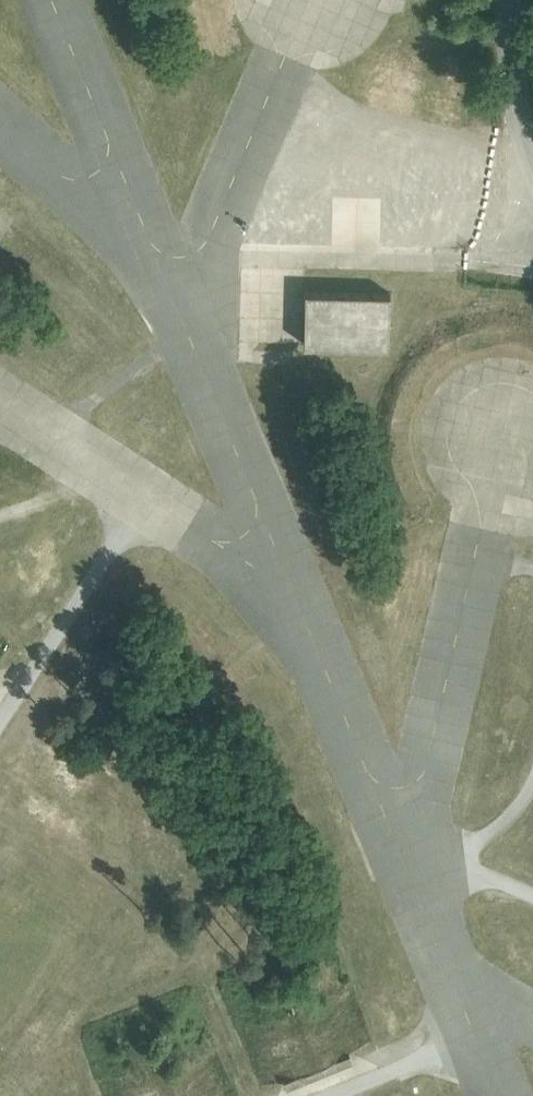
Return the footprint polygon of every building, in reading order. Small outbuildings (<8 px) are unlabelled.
[(390,292),(305,290),(304,343),(389,345),(390,292)]
